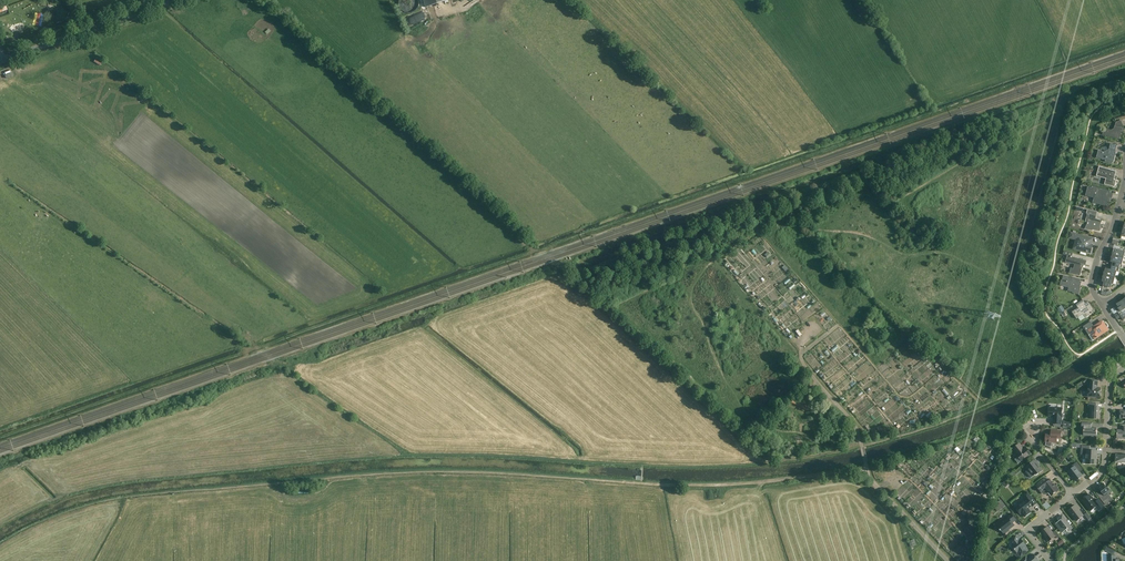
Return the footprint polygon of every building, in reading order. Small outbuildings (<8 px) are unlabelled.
[(428,12),(434,19),(436,17),(434,15),(437,12),(432,7),(428,12)] [(418,22),(427,19),(425,13),(416,15),(418,22)] [(1114,129),(1111,130),(1104,128),(1103,135),(1120,139),(1123,129),(1123,128),(1123,126),(1121,120),(1116,122),(1115,126),(1114,129)] [(1098,150),(1096,158),(1106,160),(1105,162),(1113,164),(1113,162),(1114,162),(1117,152),(1116,152),(1118,145),(1111,144),(1109,150),(1108,150),(1105,152),(1098,150)] [(1099,166),(1096,176),(1097,176),(1107,178),(1105,184),(1115,186),(1114,187),(1115,187),(1116,180),(1114,180),(1116,171),(1109,169),(1109,170),(1099,167),(1099,166)] [(1088,187),(1086,195),(1095,198),(1094,202),(1106,206),(1108,201),(1109,201),(1109,199),(1110,198),(1111,198),(1112,194),(1109,193),(1110,192),(1105,190),(1105,192),(1099,190),(1100,189),(1093,187),(1093,188),(1088,187)] [(1085,228),(1085,229),(1093,231),(1093,230),(1093,229),(1100,231),(1101,224),(1102,221),(1096,219),(1096,216),(1097,213),(1098,213),(1098,212),(1087,210),(1086,214),(1089,214),(1088,223),(1087,224),(1085,228)] [(1071,233),(1070,238),(1076,239),(1075,244),(1078,245),(1077,249),(1090,253),(1090,251),(1091,251),(1092,247),(1091,246),(1092,245),(1091,245),(1093,239),(1071,233)] [(1113,252),(1112,252),(1112,255),(1124,259),(1124,247),(1120,246),(1119,250),(1114,248),(1113,252)] [(1072,257),(1072,256),(1073,253),(1064,250),(1063,254),(1067,256),(1065,263),(1066,263),(1066,262),(1075,264),(1074,269),(1071,268),(1070,273),(1080,276),(1083,267),(1081,267),(1082,264),(1085,265),(1087,261),(1072,257)] [(1112,255),(1111,258),(1112,258),(1111,262),(1113,262),(1112,266),(1111,266),(1122,269),(1120,268),(1120,265),(1122,265),(1124,258),(1124,259),(1112,255)] [(1106,268),(1105,272),(1104,272),(1104,275),(1118,278),(1115,278),(1117,271),(1119,272),(1120,268),(1122,269),(1111,266),(1112,266),(1111,269),(1106,268)] [(1069,288),(1069,291),(1072,292),(1072,293),(1079,295),(1081,287),(1079,287),(1081,281),(1079,281),(1080,279),(1072,277),(1072,279),(1069,278),(1069,277),(1063,275),(1061,284),(1068,286),(1069,288)] [(1118,278),(1104,275),(1102,277),(1103,278),(1102,282),(1104,282),(1103,286),(1111,288),(1112,284),(1113,284),(1115,278),(1118,278)] [(1083,300),(1076,305),(1078,308),(1072,312),(1076,319),(1084,314),(1085,315),(1088,315),(1089,315),(1095,311),(1088,301),(1085,303),(1083,300)] [(1123,300),(1122,300),(1116,304),(1117,305),(1114,307),(1124,321),(1124,320),(1124,319),(1124,303),(1123,300)] [(1065,317),(1068,315),(1063,307),(1060,309),(1065,317)] [(1092,341),(1095,339),(1100,336),(1100,335),(1103,332),(1103,333),(1108,330),(1102,322),(1094,327),(1091,321),(1083,326),(1092,341)] [(1089,387),(1088,397),(1100,397),(1101,388),(1097,388),(1097,385),(1098,381),(1089,380),(1089,387)] [(1089,402),(1089,406),(1091,406),(1090,418),(1099,419),(1100,406),(1096,406),(1096,403),(1089,402)] [(1049,416),(1056,417),(1056,420),(1054,419),(1053,424),(1061,424),(1062,417),(1062,408),(1055,408),(1055,406),(1054,405),(1051,405),(1051,406),(1050,407),(1049,416)] [(934,421),(929,414),(925,417),(930,423),(934,421)] [(1092,423),(1082,422),(1082,427),(1084,427),(1083,435),(1097,436),(1097,428),(1091,427),(1091,423),(1092,423)] [(1117,438),(1124,439),(1124,426),(1123,426),(1124,426),(1124,430),(1117,430),(1117,438)] [(1051,434),(1046,434),(1045,445),(1050,447),(1052,442),(1057,443),(1057,438),(1061,438),(1061,431),(1051,430),(1051,434)] [(1018,454),(1017,454),(1022,461),(1031,454),(1026,447),(1023,449),(1019,444),(1013,448),(1018,454)] [(1082,445),(1081,454),(1087,455),(1086,464),(1096,464),(1097,451),(1090,450),(1090,446),(1082,445)] [(1116,454),(1115,462),(1124,463),(1124,454),(1116,454)] [(1036,459),(1032,462),(1025,467),(1026,468),(1027,467),(1029,469),(1028,470),(1031,473),(1031,474),(1031,475),(1032,475),(1033,476),(1032,476),(1036,474),(1036,475),(1042,471),(1039,466),(1040,465),(1036,459)] [(1075,466),(1068,471),(1076,481),(1083,476),(1078,470),(1082,468),(1077,462),(1074,464),(1075,466)] [(916,472),(921,468),(917,464),(912,468),(916,472)] [(1045,477),(1044,478),(1036,485),(1042,494),(1044,495),(1045,495),(1046,495),(1047,494),(1050,492),(1052,495),(1051,496),(1055,493),(1059,490),(1056,485),(1055,486),(1050,480),(1048,481),(1045,477)] [(1097,494),(1103,501),(1106,505),(1110,502),(1108,500),(1111,497),(1108,494),(1111,491),(1112,491),(1108,487),(1107,488),(1104,483),(1103,483),(1098,487),(1101,491),(1097,494)] [(1028,508),(1031,507),(1032,506),(1033,506),(1037,503),(1027,491),(1022,495),(1026,500),(1016,508),(1021,514),(1022,513),(1025,517),(1031,512),(1028,508)] [(1091,511),(1096,507),(1099,510),(1104,506),(1099,499),(1095,502),(1094,500),(1092,497),(1090,494),(1082,500),(1091,511)] [(1068,511),(1076,521),(1084,515),(1075,505),(1068,511)] [(1000,529),(1000,530),(1001,531),(1001,530),(1004,534),(1009,530),(1008,529),(1014,525),(1013,523),(1016,520),(1011,513),(1007,516),(1007,517),(997,525),(1000,529)] [(1062,515),(1058,519),(1059,521),(1056,524),(1063,533),(1066,530),(1068,532),(1072,528),(1062,515)] [(962,527),(965,524),(959,518),(955,522),(962,527)] [(1041,532),(1049,542),(1056,536),(1057,538),(1060,536),(1055,530),(1053,533),(1048,527),(1041,532)] [(1014,549),(1015,550),(1021,557),(1025,554),(1024,553),(1028,550),(1024,546),(1025,545),(1021,539),(1020,540),(1016,536),(1010,540),(1014,545),(1013,546),(1015,548),(1014,549)] [(1114,555),(1116,551),(1106,547),(1105,550),(1114,555)]
